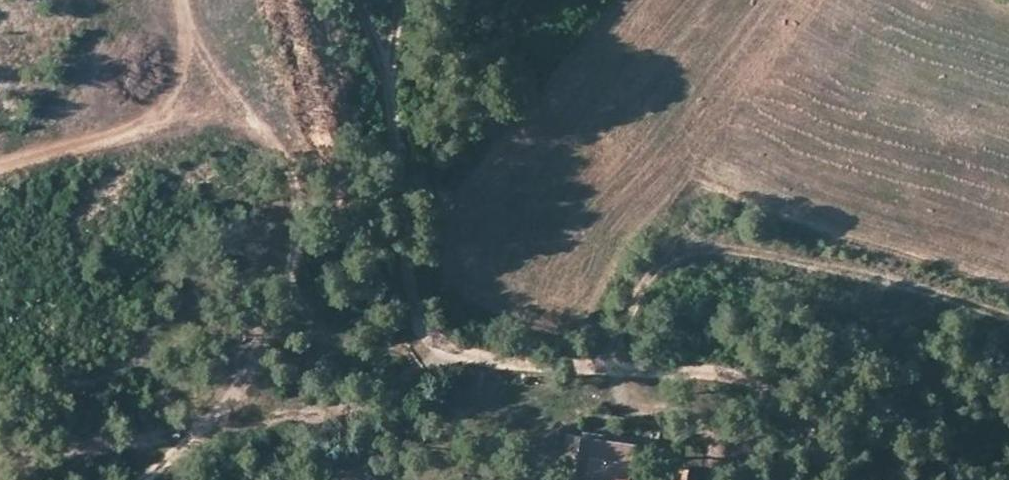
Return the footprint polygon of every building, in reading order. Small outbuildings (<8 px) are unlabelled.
[(605,441),(605,436),(582,435),(581,439),(567,438),(566,453),(579,454),(577,469),(589,470),(588,479),(593,479),(616,479),(616,477),(631,478),(634,443),(605,441)] [(589,470),(577,469),(577,479),(588,479),(589,470)]
